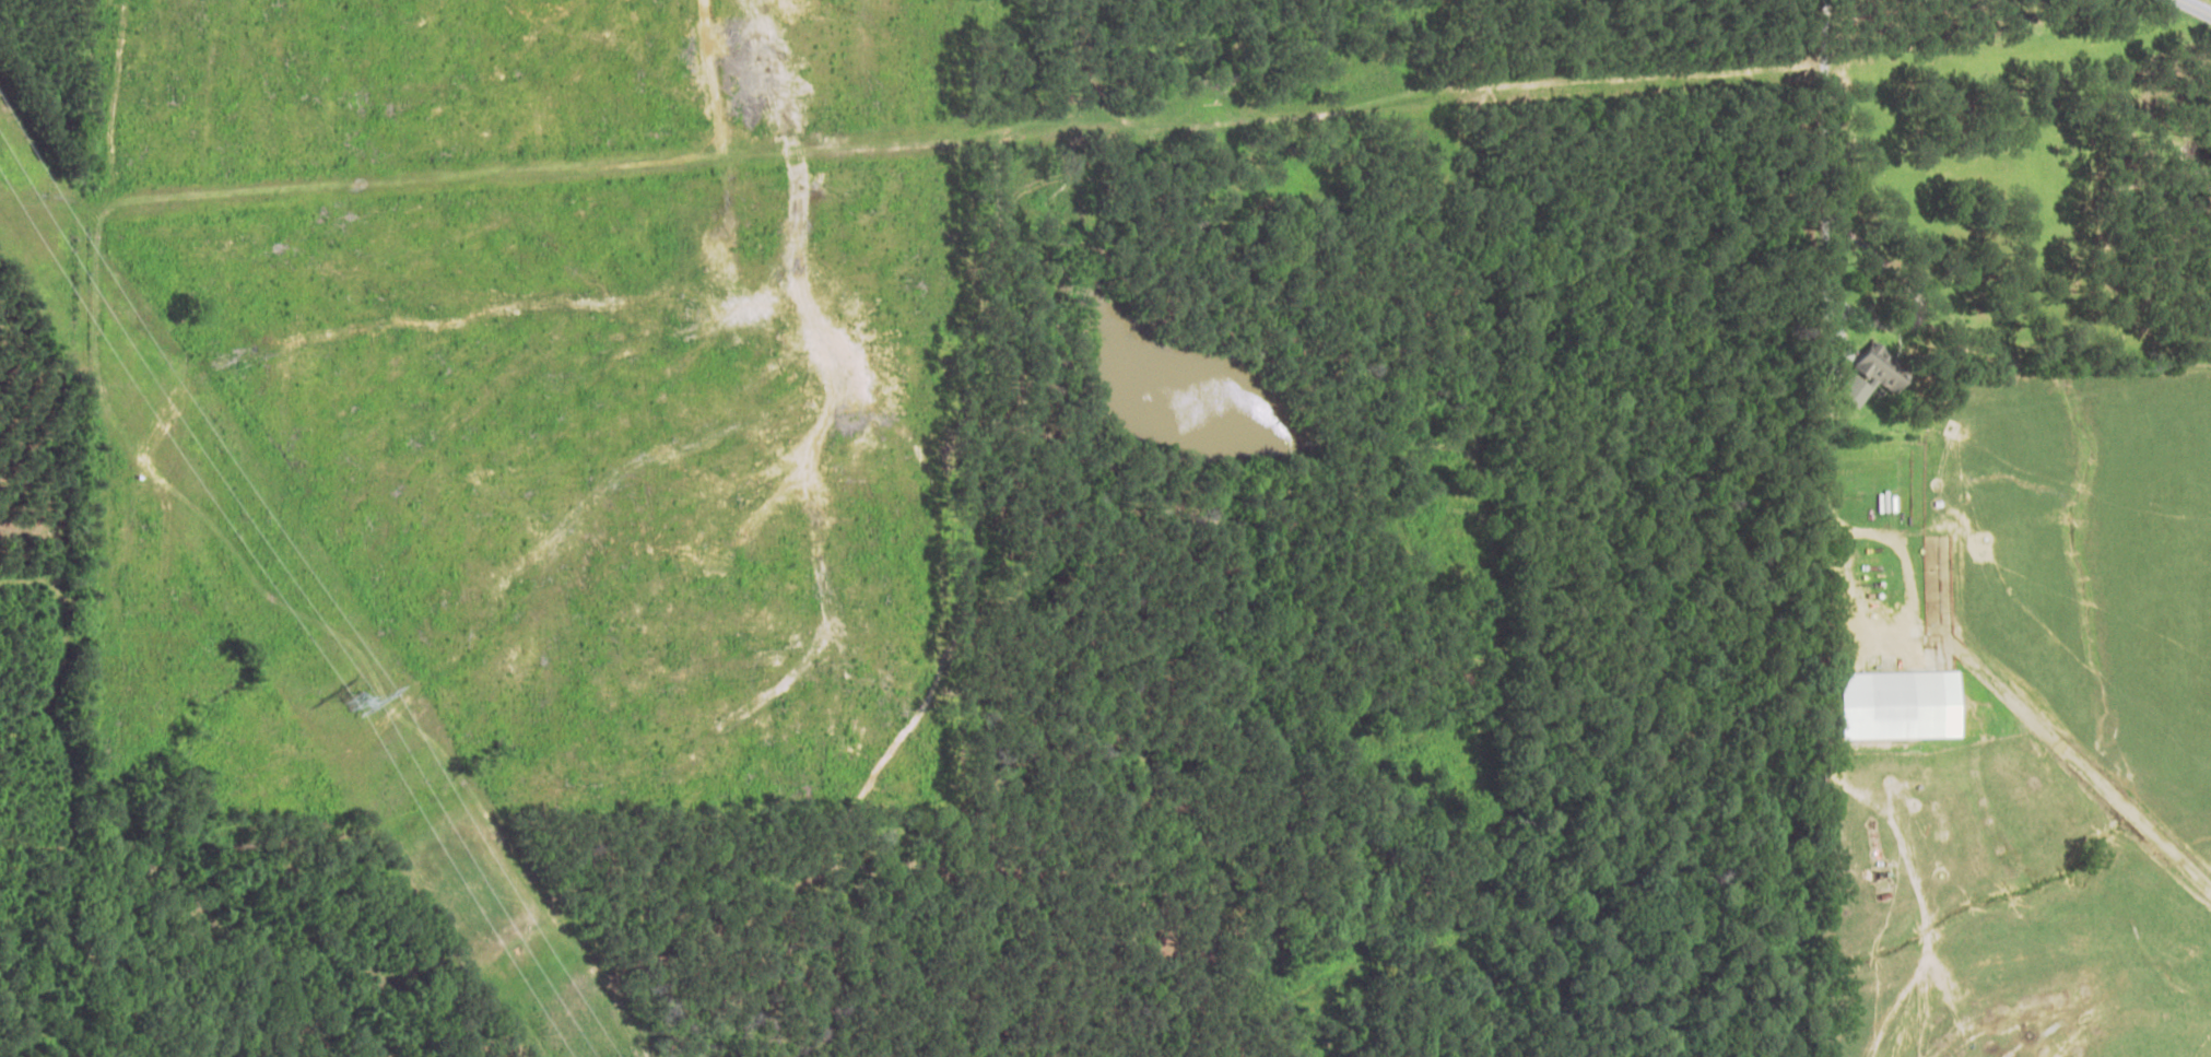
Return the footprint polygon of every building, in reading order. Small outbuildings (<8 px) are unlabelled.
[(1892,380),(1851,355),(1843,368),(1864,382),(1861,386),(1842,374),(1828,396),(1850,410),(1867,382),(1884,393),(1892,380)] [(1954,738),(1952,671),(1833,673),(1834,740),(1954,738)]
